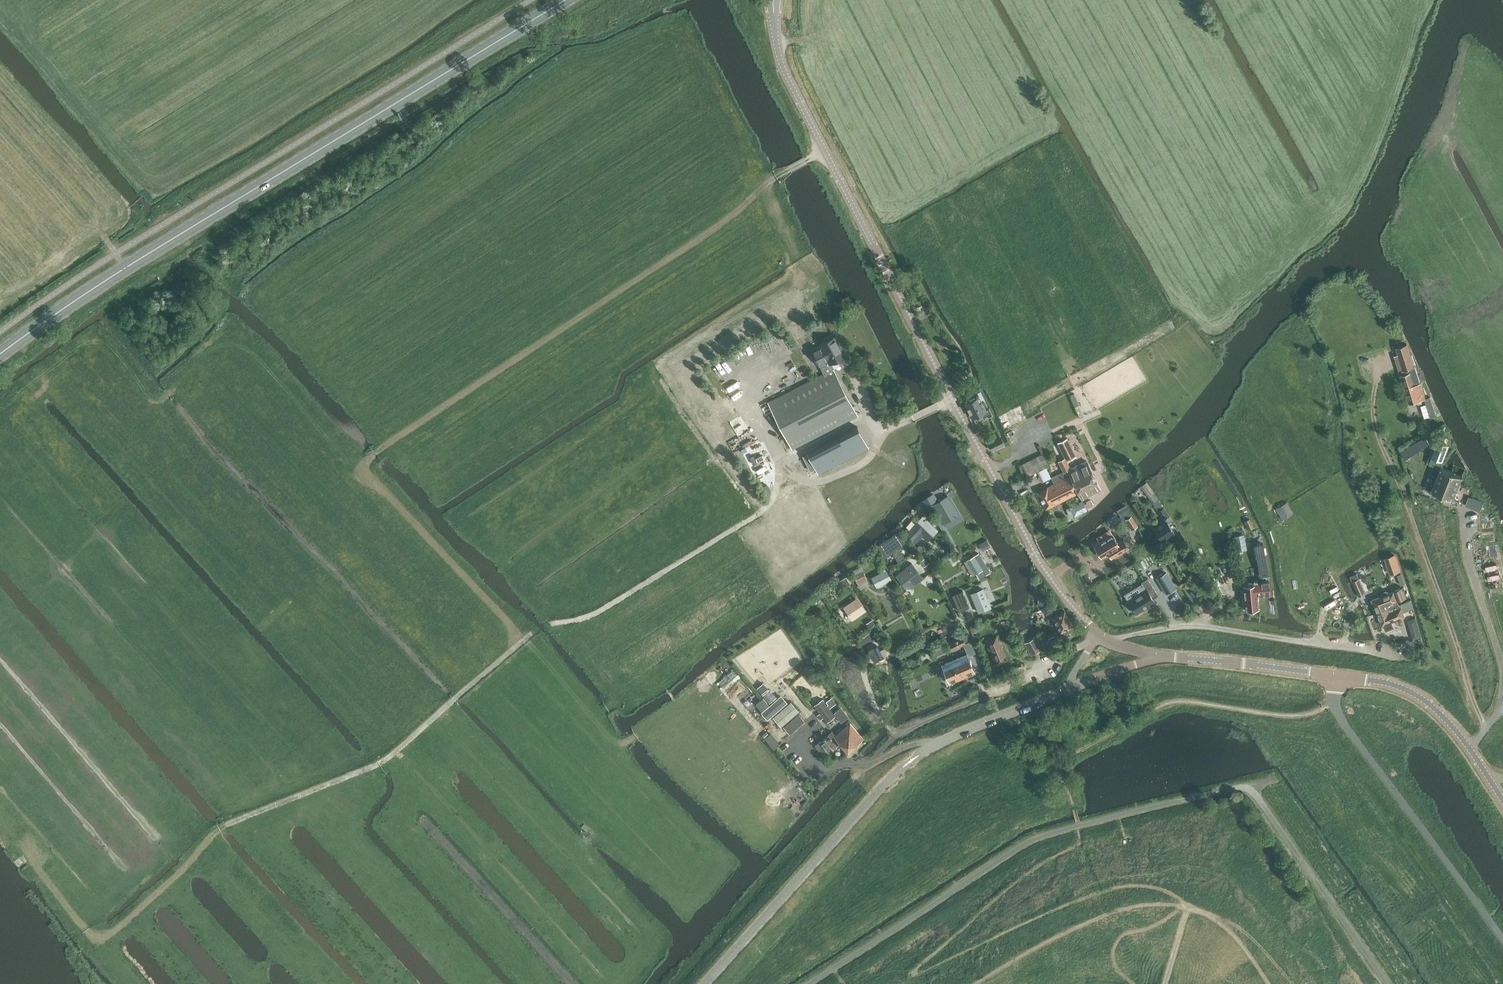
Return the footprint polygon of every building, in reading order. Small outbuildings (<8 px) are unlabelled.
[(845,356),(835,336),(820,344),(820,345),(812,350),(819,365),(824,374),(833,369),(830,363),(845,356)] [(790,346),(793,351),(800,347),(799,347),(797,342),(790,346)] [(1404,374),(1401,375),(1410,403),(1425,398),(1430,416),(1436,415),(1430,396),(1426,398),(1421,382),(1416,366),(1414,366),(1407,344),(1397,347),(1399,354),(1395,355),(1399,370),(1400,371),(1402,370),(1404,374)] [(834,369),(833,369),(814,378),(805,383),(768,402),(792,449),(858,415),(834,369)] [(972,417),(981,413),(984,418),(990,415),(987,409),(988,408),(984,401),(979,396),(979,395),(965,402),(972,417)] [(807,452),(818,474),(868,448),(857,427),(807,452)] [(988,442),(992,450),(1004,444),(1000,436),(988,442)] [(1425,436),(1400,451),(1405,459),(1429,444),(1425,436)] [(1067,460),(1076,456),(1067,438),(1058,442),(1067,460)] [(1431,456),(1443,461),(1450,444),(1438,439),(1431,456)] [(1022,464),(1027,476),(1048,466),(1042,454),(1022,464)] [(1443,461),(1431,456),(1428,464),(1440,468),(1443,461)] [(1087,460),(1068,470),(1070,475),(1070,476),(1078,493),(1082,499),(1101,489),(1087,460)] [(1428,488),(1432,490),(1432,491),(1445,496),(1446,496),(1452,499),(1453,499),(1454,499),(1459,486),(1463,476),(1462,475),(1455,473),(1453,472),(1452,471),(1441,467),(1434,486),(1430,484),(1428,488)] [(1068,470),(1052,477),(1054,483),(1037,491),(1046,508),(1078,493),(1070,476),(1070,475),(1068,470)] [(1141,486),(1158,511),(1165,521),(1154,528),(1162,540),(1174,532),(1168,522),(1172,519),(1168,513),(1164,507),(1146,482),(1141,486)] [(924,498),(923,499),(928,509),(930,508),(932,506),(930,503),(937,499),(933,493),(924,498)] [(947,496),(933,504),(944,522),(955,516),(951,509),(953,508),(947,496)] [(1483,502),(1469,497),(1467,500),(1466,504),(1477,509),(1480,510),(1483,502)] [(1084,504),(1086,508),(1093,504),(1091,500),(1084,504)] [(1069,506),(1074,516),(1083,512),(1079,502),(1069,506)] [(1276,508),(1282,519),(1293,513),(1288,504),(1287,502),(1280,506),(1276,508)] [(1126,506),(1117,511),(1123,521),(1125,520),(1132,516),(1126,506)] [(905,534),(911,540),(914,543),(922,535),(928,541),(939,530),(923,515),(905,534)] [(1138,526),(1132,516),(1125,520),(1131,530),(1138,526)] [(898,532),(878,545),(885,556),(892,552),(898,548),(906,543),(898,532)] [(1112,533),(1094,545),(1101,557),(1111,551),(1114,556),(1129,547),(1123,539),(1118,542),(1112,533)] [(986,539),(980,544),(984,550),(990,546),(986,539)] [(1262,540),(1254,541),(1255,547),(1260,579),(1268,577),(1263,546),(1262,540)] [(901,551),(895,555),(898,560),(904,556),(901,551)] [(968,559),(976,573),(979,579),(991,573),(979,553),(968,559)] [(1395,555),(1385,558),(1390,574),(1401,571),(1395,555)] [(882,572),(873,577),(879,588),(888,583),(883,574),(887,572),(882,563),(879,565),(882,572)] [(896,575),(906,588),(909,585),(911,588),(924,578),(912,563),(896,575)] [(854,574),(857,582),(867,578),(863,568),(855,571),(856,573),(854,574)] [(1156,579),(1166,595),(1177,589),(1167,572),(1156,579)] [(840,581),(843,586),(850,582),(847,577),(840,581)] [(867,578),(857,582),(860,589),(870,585),(867,578)] [(1128,600),(1136,613),(1143,609),(1144,610),(1155,603),(1153,598),(1158,595),(1148,578),(1141,582),(1145,589),(1128,600)] [(1353,581),(1359,595),(1366,592),(1359,578),(1353,581)] [(1261,583),(1243,585),(1246,609),(1258,608),(1257,596),(1271,593),(1269,580),(1261,581),(1261,583)] [(1372,599),(1377,612),(1399,604),(1397,600),(1399,599),(1407,597),(1403,587),(1372,599)] [(983,588),(971,593),(978,611),(990,607),(983,588)] [(962,590),(952,594),(959,611),(969,607),(962,590)] [(845,607),(853,618),(864,610),(856,599),(845,607)] [(1399,604),(1377,612),(1383,625),(1384,624),(1386,630),(1394,627),(1392,621),(1405,616),(1414,613),(1409,601),(1403,604),(1403,606),(1400,607),(1399,604)] [(1041,642),(1044,647),(1060,639),(1057,635),(1073,626),(1065,610),(1051,617),(1059,630),(1046,637),(1047,639),(1041,642)] [(1415,617),(1407,620),(1413,640),(1421,637),(1415,617)] [(983,636),(995,664),(1007,659),(995,631),(983,636)] [(970,641),(967,634),(962,636),(966,643),(970,641)] [(949,642),(953,649),(963,644),(966,643),(962,636),(949,642)] [(1024,642),(1031,654),(1042,649),(1035,636),(1024,642)] [(880,659),(888,650),(877,640),(869,649),(880,659)] [(970,641),(966,643),(963,644),(967,653),(968,656),(975,653),(970,641)] [(942,645),(933,649),(936,656),(946,652),(942,645)] [(975,672),(973,667),(968,656),(967,653),(942,665),(950,683),(975,672)] [(766,693),(762,696),(769,704),(773,701),(766,693)] [(781,696),(762,712),(768,718),(786,702),(781,696)] [(832,697),(825,702),(822,698),(814,704),(827,722),(836,716),(830,708),(836,703),(832,697)] [(791,701),(773,717),(781,725),(787,720),(799,710),(791,701)] [(835,712),(842,722),(848,717),(842,707),(835,712)] [(784,726),(790,734),(805,721),(799,713),(784,726)] [(815,745),(824,755),(837,744),(835,742),(838,740),(847,751),(863,738),(850,722),(835,735),(833,732),(815,745)] [(771,733),(765,738),(774,749),(780,745),(771,733)]
